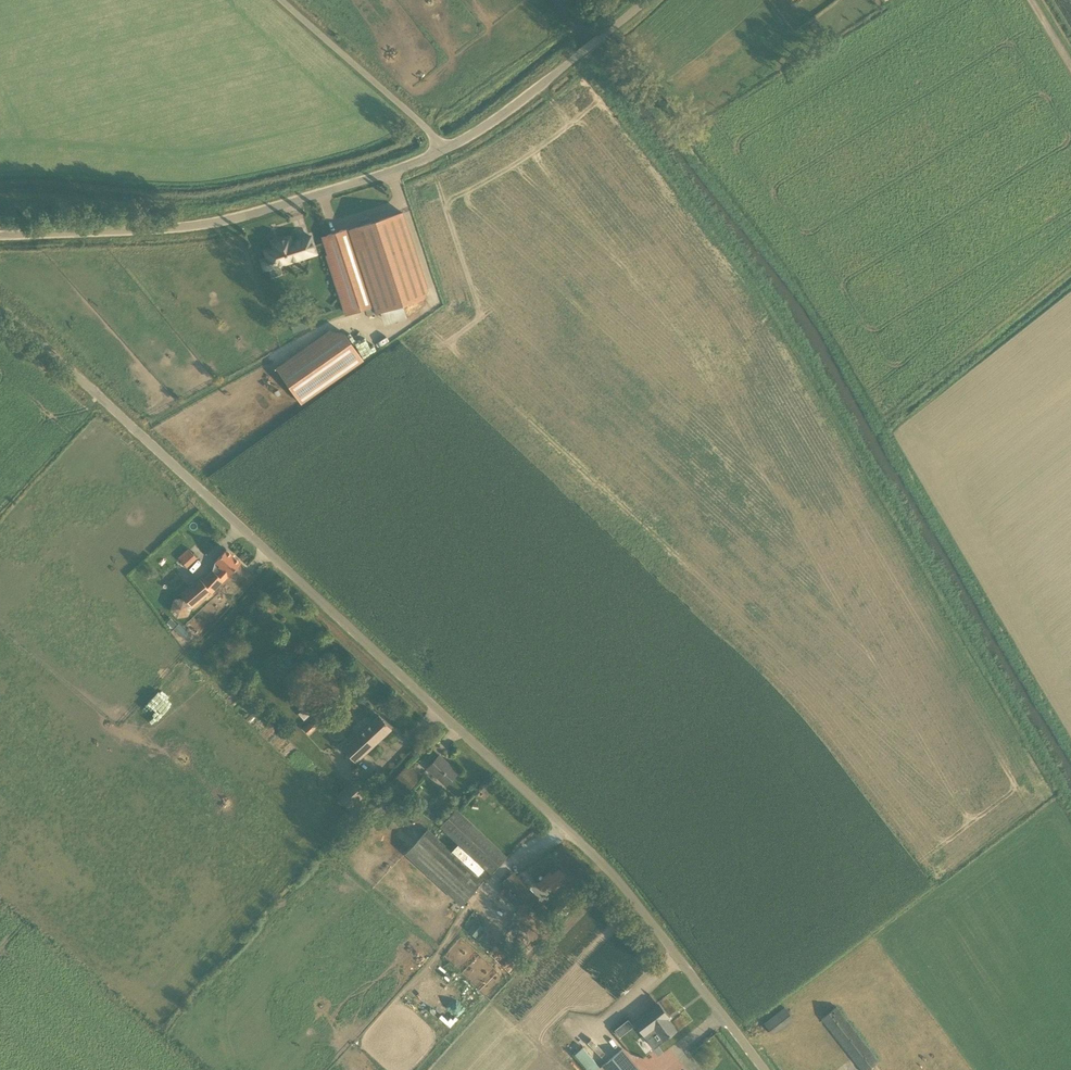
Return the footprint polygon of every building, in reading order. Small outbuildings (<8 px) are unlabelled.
[(427,290),(403,214),(402,212),(349,230),(348,228),(322,237),(348,314),(374,306),(377,313),(423,298),(427,290)] [(282,272),(280,265),(292,261),(291,258),(302,255),(303,258),(316,253),(311,236),(291,242),(290,237),(272,242),(274,248),(265,251),(267,259),(266,259),(265,260),(264,261),(263,262),(263,263),(263,264),(263,265),(263,266),(264,267),(265,268),(266,268),(267,269),(268,269),(269,269),(270,269),(272,275),(274,277),(280,275),(282,272)] [(344,323),(279,365),(302,402),(368,360),(344,323)] [(188,567),(199,557),(190,547),(179,557),(188,567)] [(221,570),(218,573),(217,574),(212,570),(201,581),(200,579),(182,595),(193,607),(206,596),(208,599),(213,595),(212,594),(225,580),(241,562),(226,549),(215,561),(220,565),(218,567),(221,570)] [(184,637),(189,632),(180,623),(175,628),(184,637)] [(342,681),(349,673),(335,660),(328,667),(342,681)] [(298,712),(303,719),(309,715),(303,708),(298,712)] [(308,735),(326,718),(321,712),(303,729),(308,735)] [(356,763),(384,736),(392,729),(379,715),(343,749),(356,763)] [(446,785),(457,772),(439,755),(427,768),(446,785)] [(406,793),(413,785),(421,777),(408,765),(392,781),(406,793)] [(351,781),(336,795),(350,809),(364,796),(351,781)] [(487,838),(456,809),(441,826),(492,873),(507,857),(497,848),(487,838)] [(463,905),(478,889),(421,836),(405,852),(463,905)] [(568,880),(559,868),(552,874),(550,872),(543,877),(544,878),(537,884),(543,890),(550,885),(555,891),(568,880)] [(529,908),(539,899),(513,873),(503,882),(529,908)] [(476,935),(481,930),(472,921),(467,926),(476,935)] [(653,1047),(663,1040),(676,1030),(670,1023),(668,1024),(665,1020),(668,1017),(659,1004),(634,1023),(653,1047)] [(785,1007),(764,1023),(772,1034),(793,1018),(785,1007)] [(872,1066),(879,1061),(837,1007),(822,1018),(862,1069),(867,1069),(872,1066)] [(588,1069),(596,1063),(583,1048),(575,1054),(588,1069)] [(622,1049),(614,1056),(603,1065),(607,1069),(640,1069),(622,1049)] [(664,1053),(672,1061),(668,1064),(673,1069),(681,1062),(668,1049),(664,1053)]
